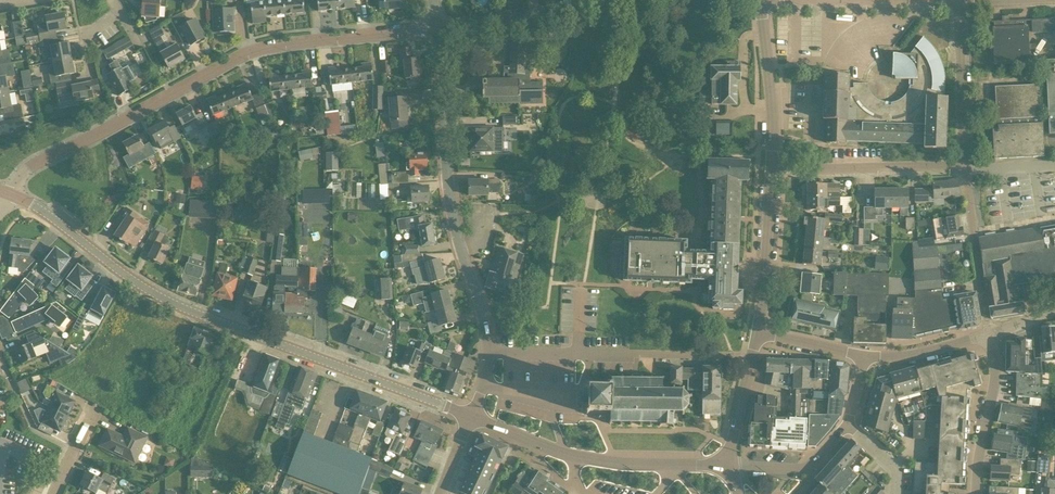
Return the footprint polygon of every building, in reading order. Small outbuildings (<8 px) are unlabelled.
[(142,17),(144,17),(146,23),(157,20),(157,18),(159,18),(159,17),(162,17),(163,6),(166,7),(166,0),(143,0),(142,17)] [(251,4),(253,24),(266,23),(265,17),(264,0),(247,0),(246,4),(251,4)] [(265,17),(285,15),(284,0),(264,0),(265,17)] [(284,0),(285,15),(304,13),(303,0),(288,0),(284,0)] [(318,12),(340,9),(339,0),(316,0),(318,12)] [(340,9),(355,8),(354,0),(339,0),(340,9)] [(389,10),(389,11),(394,11),(394,9),(405,8),(404,0),(383,0),(384,10),(389,10)] [(213,9),(214,32),(234,31),(232,8),(213,9)] [(203,33),(195,20),(188,24),(182,13),(170,19),(182,42),(188,39),(191,45),(203,39),(201,34),(203,33)] [(27,44),(43,41),(58,39),(56,31),(66,29),(63,14),(46,17),(47,24),(37,26),(38,32),(26,34),(27,44)] [(1002,16),(1003,21),(992,22),(994,63),(1028,62),(1026,20),(1009,21),(1008,16),(1002,16)] [(1050,18),(1050,19),(1031,20),(1032,33),(1054,32),(1054,18),(1050,18)] [(13,22),(15,38),(23,36),(21,21),(13,22)] [(149,31),(162,53),(170,68),(185,60),(177,45),(171,48),(164,35),(165,35),(159,25),(149,31)] [(133,45),(128,36),(112,46),(118,54),(133,45)] [(827,142),(827,143),(844,144),(844,143),(845,143),(845,141),(858,142),(913,144),(924,144),(924,148),(945,149),(947,98),(946,98),(935,98),(935,91),(944,93),(945,85),(945,80),(944,76),(944,73),(944,71),(944,69),(943,66),(942,64),(942,63),(940,58),(939,57),(938,54),(937,52),(935,50),(933,47),(932,45),(931,44),(929,43),(926,39),(925,38),(923,37),(915,47),(909,54),(893,54),(892,79),(913,79),(912,86),(910,86),(909,87),(909,88),(909,89),(908,91),(907,92),(906,93),(905,95),(903,98),(899,100),(898,101),(894,102),(892,103),(891,103),(890,106),(884,106),(885,103),(883,103),(882,102),(880,101),(879,101),(878,100),(876,99),(875,98),(873,96),(872,95),(871,95),(871,93),(870,93),(869,91),(868,87),(867,85),(867,84),(853,84),(853,88),(848,89),(849,80),(849,75),(825,74),(824,74),(824,85),(823,119),(827,119),(826,142),(827,142)] [(52,53),(53,62),(71,58),(69,43),(65,44),(63,38),(58,39),(43,41),(46,54),(52,53)] [(504,66),(503,81),(486,81),(482,81),(482,86),(482,96),(483,96),(483,98),(489,98),(489,104),(519,103),(519,105),(543,104),(542,82),(530,82),(530,62),(532,61),(532,57),(530,54),(526,54),(526,43),(510,42),(509,67),(504,66)] [(0,44),(0,64),(11,62),(9,50),(1,51),(0,44)] [(421,69),(419,69),(418,58),(413,59),(412,47),(399,48),(401,64),(404,63),(406,79),(420,78),(420,74),(421,74),(421,69)] [(53,62),(55,71),(49,72),(51,84),(56,83),(72,80),(70,74),(74,73),(71,58),(53,62)] [(132,88),(129,83),(136,80),(128,66),(122,70),(117,60),(114,62),(112,59),(104,63),(110,74),(107,76),(118,96),(132,88)] [(1054,134),(1054,60),(1045,61),(1046,75),(1046,80),(1049,134),(1054,134)] [(391,73),(389,61),(381,62),(382,74),(391,73)] [(6,77),(15,75),(13,62),(11,63),(11,62),(0,64),(0,93),(8,92),(6,77)] [(362,68),(350,69),(352,82),(373,80),(371,63),(361,64),(362,68)] [(328,68),(330,85),(352,82),(350,69),(338,70),(338,67),(328,68)] [(700,105),(720,105),(736,105),(736,81),(739,81),(739,68),(711,67),(711,81),(712,81),(711,91),(700,91),(700,105)] [(22,70),(24,87),(33,86),(31,69),(22,70)] [(301,75),(290,76),(292,89),(313,87),(311,70),(301,71),(301,75)] [(270,92),(292,89),(290,76),(278,77),(278,74),(268,75),(270,92)] [(84,84),(73,86),(72,80),(56,83),(58,95),(68,93),(70,102),(93,98),(92,93),(99,91),(97,79),(84,82),(84,84)] [(239,91),(228,95),(233,108),(253,99),(246,84),(237,87),(239,91)] [(992,126),(993,159),(1044,157),(1042,123),(1040,123),(1038,85),(994,87),(995,102),(996,125),(992,126)] [(373,87),(373,110),(383,110),(383,87),(373,87)] [(408,128),(408,120),(406,102),(422,100),(421,89),(396,91),(396,98),(389,99),(391,130),(408,128)] [(322,92),(323,99),(333,98),(332,91),(322,92)] [(4,115),(5,121),(23,118),(21,104),(11,106),(8,92),(0,93),(0,116),(4,115)] [(323,99),(322,92),(321,92),(313,93),(314,100),(323,99)] [(213,116),(233,108),(228,95),(217,99),(215,96),(206,100),(213,116)] [(264,103),(266,109),(272,106),(274,105),(272,100),(268,102),(264,103)] [(270,122),(267,117),(269,116),(266,109),(264,103),(256,107),(263,125),(270,122)] [(176,112),(177,114),(176,114),(182,125),(184,128),(190,125),(193,129),(196,127),(199,132),(207,127),(208,127),(208,125),(202,113),(195,116),(190,107),(183,111),(182,109),(176,112)] [(328,136),(341,134),(339,110),(325,112),(328,136)] [(502,117),(503,125),(517,125),(517,116),(502,117)] [(157,124),(157,125),(149,130),(156,143),(170,135),(174,143),(182,138),(174,125),(168,128),(164,121),(164,122),(163,120),(157,124)] [(216,121),(208,125),(208,127),(207,127),(211,136),(221,132),(216,121)] [(716,123),(716,136),(730,136),(730,123),(716,123)] [(470,151),(493,151),(503,150),(503,128),(470,128),(470,151)] [(138,136),(123,144),(129,156),(124,159),(129,168),(155,154),(149,143),(143,146),(138,136)] [(384,142),(376,143),(377,157),(385,156),(384,142)] [(298,152),(300,161),(313,158),(311,149),(298,152)] [(326,153),(326,171),(339,170),(338,153),(326,153)] [(417,183),(417,176),(419,176),(419,170),(427,170),(426,153),(415,154),(415,155),(409,156),(409,163),(406,163),(407,172),(391,173),(391,175),(388,175),(388,183),(392,183),(392,184),(417,183)] [(154,169),(161,165),(156,156),(149,160),(154,169)] [(707,180),(712,180),(710,243),(710,252),(706,252),(705,280),(709,280),(709,292),(704,292),(701,294),(701,301),(704,304),(713,304),(712,309),(734,310),(734,304),(741,305),(742,291),(736,291),(740,181),(748,182),(749,162),(707,160),(707,180)] [(192,176),(191,189),(201,190),(203,178),(192,176)] [(499,183),(487,184),(487,180),(468,181),(469,196),(488,195),(488,192),(500,192),(499,183)] [(938,202),(938,198),(959,196),(957,180),(932,183),(933,189),(915,189),(915,203),(938,202)] [(840,184),(826,184),(807,184),(807,198),(840,197),(840,184)] [(244,188),(246,201),(256,199),(254,186),(244,188)] [(428,187),(411,188),(396,188),(397,196),(412,196),(412,202),(429,201),(428,187)] [(302,204),(330,203),(330,188),(302,189),(302,204)] [(882,208),(892,208),(892,189),(875,190),(875,207),(864,207),(864,220),(875,220),(875,216),(883,216),(882,208)] [(892,208),(900,208),(900,216),(907,216),(907,189),(892,189),(892,208)] [(851,213),(851,196),(843,196),(842,213),(851,213)] [(840,206),(840,197),(807,198),(807,210),(826,210),(826,206),(840,206)] [(218,202),(190,200),(189,218),(217,219),(218,202)] [(118,219),(124,223),(116,235),(127,243),(128,242),(134,246),(146,228),(145,228),(148,224),(139,218),(140,217),(126,207),(118,219)] [(825,214),(824,219),(804,217),(803,225),(806,226),(806,236),(823,238),(824,227),(828,227),(829,221),(842,223),(842,215),(825,214)] [(416,231),(420,230),(422,246),(435,244),(431,224),(425,225),(423,215),(397,220),(399,231),(416,228),(416,231)] [(958,216),(941,219),(941,218),(933,220),(936,240),(945,239),(963,236),(962,227),(960,228),(958,216)] [(905,218),(906,230),(914,230),(914,222),(914,218),(905,218)] [(169,249),(164,247),(169,237),(165,235),(167,230),(158,225),(155,230),(148,244),(154,247),(149,257),(162,264),(169,249)] [(1023,293),(1022,285),(1054,278),(1054,225),(1035,229),(978,238),(984,278),(983,278),(988,308),(990,319),(1024,313),(1022,303),(1024,302),(1023,293)] [(854,246),(863,246),(863,229),(854,229),(854,246)] [(840,239),(823,238),(806,236),(804,250),(821,252),(822,245),(830,246),(830,244),(839,245),(840,239)] [(18,268),(23,273),(35,260),(29,255),(31,242),(12,239),(10,253),(11,253),(9,267),(18,268)] [(677,241),(674,240),(647,239),(632,239),(625,239),(625,244),(625,255),(620,255),(619,277),(624,277),(624,281),(632,281),(648,282),(654,282),(664,282),(675,283),(691,283),(691,279),(698,280),(705,280),(706,252),(686,251),(686,241),(679,241),(677,241)] [(912,248),(913,271),(939,269),(948,268),(947,255),(953,254),(953,251),(964,250),(963,245),(963,243),(935,246),(912,248)] [(272,261),(281,261),(282,246),(274,245),(272,261)] [(404,255),(420,255),(419,246),(404,246),(404,249),(402,249),(402,254),(404,254),(404,255)] [(499,248),(490,273),(485,287),(514,295),(517,282),(515,282),(524,255),(499,248)] [(69,259),(56,249),(45,262),(49,265),(44,272),(53,279),(50,283),(56,287),(71,268),(65,264),(69,259)] [(820,266),(821,252),(804,250),(803,264),(820,266)] [(422,254),(420,255),(404,255),(393,256),(395,269),(403,268),(411,266),(413,275),(415,275),(417,285),(429,282),(430,283),(445,279),(439,259),(424,263),(422,254)] [(243,272),(253,276),(258,260),(248,257),(248,258),(243,257),(240,267),(244,268),(243,272)] [(874,269),(888,271),(890,258),(876,257),(874,269)] [(220,267),(218,274),(213,295),(231,299),(236,279),(225,276),(228,265),(221,263),(222,259),(217,258),(215,266),(220,267)] [(200,280),(199,280),(200,278),(201,279),(204,269),(187,263),(178,290),(196,295),(200,280)] [(92,276),(78,266),(69,278),(73,281),(66,289),(81,301),(93,286),(88,282),(92,276)] [(273,313),(284,313),(285,294),(285,287),(289,287),(299,287),(300,268),(282,267),(282,275),(277,275),(276,286),(275,286),(274,293),(273,313)] [(288,294),(285,294),(284,313),(285,313),(296,313),(296,314),(303,314),(303,313),(304,313),(304,299),(308,299),(308,290),(316,291),(317,268),(300,268),(299,287),(289,287),(288,294)] [(941,289),(939,269),(913,271),(914,291),(915,291),(915,295),(915,298),(915,310),(914,337),(958,326),(954,297),(943,300),(941,292),(940,289),(941,289)] [(29,273),(25,278),(34,285),(39,289),(43,283),(29,273)] [(858,296),(857,318),(854,318),(853,343),(885,344),(885,326),(885,297),(888,297),(888,274),(834,273),(834,281),(827,280),(827,294),(833,294),(833,295),(845,296),(858,296)] [(802,293),(812,294),(819,294),(821,276),(801,274),(801,284),(800,293),(802,293)] [(0,311),(0,312),(9,318),(11,315),(24,298),(27,301),(26,302),(30,307),(38,298),(37,297),(38,296),(31,289),(34,285),(25,278),(0,311)] [(378,280),(380,300),(393,299),(392,279),(378,280)] [(266,288),(249,281),(241,303),(259,310),(264,297),(262,297),(266,288)] [(98,326),(101,321),(109,306),(108,306),(114,294),(103,288),(97,300),(95,299),(88,311),(83,309),(73,328),(79,331),(85,319),(98,326)] [(427,312),(436,310),(451,306),(447,290),(432,294),(432,296),(424,298),(422,292),(406,296),(408,302),(412,301),(414,306),(424,303),(427,312)] [(802,293),(801,301),(794,300),(789,321),(836,332),(839,317),(840,312),(825,309),(826,307),(818,305),(811,304),(812,294),(802,293)] [(953,296),(954,297),(958,326),(959,329),(977,326),(980,322),(975,293),(953,296)] [(345,295),(341,304),(353,309),(357,299),(345,295)] [(911,339),(912,310),(915,310),(915,298),(897,298),(897,310),(892,310),(891,339),(911,339)] [(59,326),(66,317),(61,312),(66,310),(56,302),(11,322),(15,333),(50,318),(59,326)] [(455,321),(451,306),(436,310),(438,320),(427,323),(430,334),(442,331),(440,325),(455,321)] [(0,316),(0,329),(9,325),(7,320),(2,316),(0,316)] [(351,330),(353,330),(348,343),(366,350),(371,336),(366,334),(370,324),(357,319),(355,323),(354,323),(352,324),(351,328),(351,330)] [(1040,344),(1041,351),(1043,351),(1043,354),(1052,353),(1053,359),(1054,359),(1054,326),(1041,328),(1042,344),(1040,344)] [(219,337),(194,328),(190,339),(182,362),(189,365),(189,366),(198,369),(197,372),(204,375),(219,337)] [(36,359),(32,349),(45,344),(48,351),(46,353),(50,363),(64,358),(66,364),(71,362),(76,358),(76,357),(67,352),(60,347),(49,341),(36,332),(27,336),(30,343),(16,349),(22,364),(36,359)] [(61,346),(64,340),(53,334),(50,339),(61,346)] [(384,341),(371,336),(366,350),(383,357),(390,340),(385,338),(384,341)] [(1041,374),(1035,374),(1032,340),(1025,340),(1025,338),(1015,338),(1015,342),(1005,342),(1005,372),(1016,372),(1015,396),(1040,399),(1040,396),(1040,388),(1041,374)] [(428,354),(429,351),(431,345),(425,343),(425,345),(419,343),(416,350),(409,347),(402,363),(416,368),(422,352),(428,354)] [(70,346),(67,352),(76,357),(79,352),(70,346)] [(456,352),(463,355),(465,349),(458,346),(456,352)] [(444,350),(442,356),(450,359),(448,366),(471,375),(476,362),(452,353),(444,350)] [(442,356),(429,351),(428,354),(425,362),(446,371),(448,366),(450,359),(442,356)] [(954,493),(949,493),(940,493),(940,488),(941,483),(949,484),(956,484),(960,484),(965,485),(965,483),(961,483),(963,457),(966,457),(966,454),(963,454),(964,429),(968,429),(968,426),(965,426),(966,400),(969,400),(969,399),(966,398),(966,389),(970,388),(971,388),(974,387),(980,386),(977,375),(972,357),(975,356),(976,356),(975,354),(972,355),(965,357),(950,361),(945,362),(944,359),(941,360),(942,360),(942,363),(938,364),(930,366),(938,397),(941,397),(941,406),(938,463),(915,462),(914,468),(914,469),(913,493),(925,493),(954,493)] [(252,385),(251,386),(252,387),(251,389),(251,391),(252,394),(264,399),(265,398),(260,411),(269,414),(276,395),(279,386),(274,384),(276,379),(277,379),(278,379),(281,378),(282,376),(282,373),(281,372),(280,371),(279,370),(282,362),(263,355),(252,385)] [(807,415),(809,415),(809,404),(826,405),(825,412),(837,421),(840,417),(843,398),(846,394),(849,367),(845,363),(831,362),(790,360),(767,359),(766,372),(768,372),(765,385),(776,387),(790,391),(790,399),(791,399),(790,418),(807,419),(807,415)] [(925,422),(932,422),(933,405),(941,406),(941,397),(938,397),(930,366),(916,370),(925,404),(925,422)] [(703,367),(703,368),(682,368),(682,367),(670,367),(670,370),(670,375),(670,384),(682,384),(682,380),(688,380),(688,390),(702,391),(702,414),(705,414),(710,415),(720,415),(721,367),(703,367)] [(302,410),(307,398),(308,398),(316,375),(298,368),(284,405),(277,402),(271,416),(279,419),(276,427),(284,430),(286,423),(289,424),(295,407),(302,410)] [(913,414),(913,424),(913,439),(925,439),(925,422),(925,404),(916,370),(915,371),(914,369),(908,370),(889,375),(895,399),(898,398),(903,414),(905,413),(917,410),(917,414),(913,414)] [(469,379),(466,378),(467,378),(450,371),(443,389),(460,396),(464,384),(467,385),(469,379)] [(895,399),(889,375),(876,379),(872,393),(893,399),(894,403),(895,399)] [(688,405),(688,397),(682,390),(662,390),(662,379),(630,378),(612,378),(612,383),(613,384),(613,388),(590,388),(587,384),(585,386),(588,389),(588,399),(587,409),(584,412),(586,414),(589,411),(611,412),(611,422),(660,423),(660,425),(673,425),(673,412),(682,412),(688,405)] [(52,401),(49,406),(67,417),(68,414),(70,414),(73,408),(72,406),(75,402),(66,398),(66,395),(54,389),(47,385),(43,393),(45,398),(52,401)] [(1040,388),(1040,396),(1049,396),(1049,388),(1040,388)] [(359,414),(355,424),(360,427),(371,396),(358,391),(354,401),(349,399),(345,408),(359,414)] [(777,397),(759,393),(757,393),(755,402),(745,442),(750,443),(750,446),(805,449),(805,446),(807,419),(790,418),(776,418),(777,397)] [(872,393),(863,426),(885,445),(893,452),(895,454),(903,444),(890,432),(891,424),(889,423),(889,422),(894,403),(893,399),(872,393)] [(357,453),(370,418),(379,422),(387,402),(384,401),(384,399),(381,398),(379,399),(371,396),(360,427),(355,424),(353,428),(349,442),(350,443),(348,449),(357,453)] [(1045,418),(1054,419),(1054,401),(1046,400),(1045,418)] [(809,415),(807,446),(814,447),(827,433),(837,421),(825,412),(826,405),(809,404),(809,415)] [(998,421),(1019,425),(1019,426),(1032,429),(1033,421),(1020,418),(1022,409),(1002,405),(998,421)] [(66,419),(67,417),(49,406),(46,412),(40,408),(34,411),(39,423),(49,428),(51,427),(60,431),(62,427),(64,426),(67,421),(66,419)] [(415,424),(408,421),(411,415),(406,413),(407,412),(406,409),(402,408),(400,409),(399,410),(396,409),(385,433),(386,437),(393,440),(388,451),(400,456),(415,424)] [(303,432),(287,474),(338,493),(359,493),(361,489),(368,469),(371,459),(372,458),(357,453),(348,449),(350,443),(349,442),(353,428),(340,423),(332,443),(314,436),(322,414),(312,410),(303,432)] [(373,434),(380,435),(384,423),(377,421),(373,434)] [(414,437),(422,441),(413,460),(427,467),(437,445),(436,444),(442,431),(422,421),(414,437)] [(135,463),(147,437),(127,428),(123,436),(107,429),(99,445),(135,463)] [(501,460),(508,447),(481,434),(475,447),(473,448),(470,453),(471,455),(470,456),(474,458),(459,491),(465,493),(486,493),(501,462),(501,460)] [(1002,450),(1007,451),(1006,459),(1020,460),(1024,460),(1028,438),(1016,437),(1016,441),(1010,440),(1011,438),(994,435),(992,447),(1002,449),(1002,450)] [(818,483),(820,485),(816,489),(814,489),(809,493),(882,493),(884,493),(875,485),(873,483),(876,479),(873,477),(868,472),(864,469),(873,459),(851,440),(815,480),(818,483)] [(495,493),(558,493),(553,490),(556,487),(530,467),(533,463),(521,455),(498,485),(495,493)] [(1038,455),(1037,472),(1046,472),(1048,456),(1038,455)] [(190,477),(211,478),(211,466),(211,465),(194,456),(191,459),(191,466),(190,466),(190,477)] [(371,459),(368,469),(389,478),(393,468),(371,459)] [(1001,459),(1000,466),(991,466),(990,480),(1009,481),(1009,474),(1019,475),(1020,460),(1006,459),(1001,459)] [(1027,461),(1027,469),(1036,469),(1036,462),(1027,461)] [(398,462),(396,467),(404,470),(406,465),(398,462)] [(101,479),(87,472),(80,485),(96,493),(95,493),(106,493),(110,486),(111,487),(115,478),(104,473),(101,479)] [(1049,478),(1046,478),(1045,485),(1044,485),(1044,489),(1041,488),(1040,493),(1054,493),(1054,479),(1049,478)] [(405,483),(400,481),(396,490),(393,489),(391,493),(420,493),(422,489),(405,482),(405,483)] [(940,493),(949,493),(949,484),(941,483),(940,488),(940,493)]
